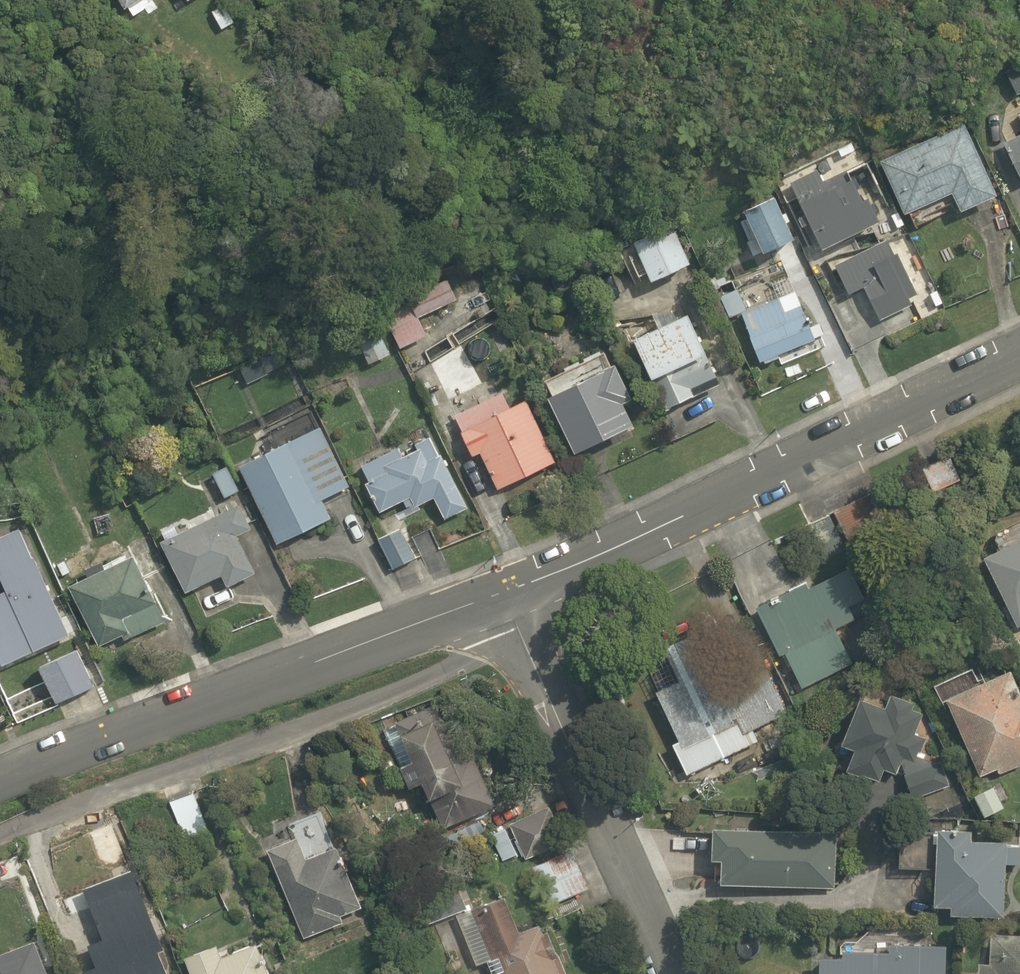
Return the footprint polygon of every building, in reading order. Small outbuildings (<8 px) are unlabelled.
[(120,8),(132,0),(114,0),(120,8)] [(1000,71),(1009,97),(1019,93),(1019,75),(1018,76),(1014,66),(1000,71)] [(905,117),(913,133),(875,151),(904,210),(945,190),(955,209),(995,189),(957,111),(946,117),(939,100),(905,117)] [(1003,146),(1019,181),(1019,138),(1003,146)] [(852,150),(789,180),(820,245),(882,216),(852,150)] [(767,191),(735,207),(757,253),(789,238),(767,191)] [(628,239),(633,248),(617,255),(628,280),(644,272),(648,281),(691,261),(672,219),(628,239)] [(872,238),(831,263),(850,294),(863,287),(881,317),(911,299),(921,315),(943,301),(904,236),(880,251),(872,238)] [(764,270),(714,294),(726,319),(740,312),(762,360),(818,333),(797,289),(777,298),(764,270)] [(455,294),(446,278),(382,317),(402,349),(427,333),(417,317),(455,294)] [(648,376),(699,353),(681,315),(631,338),(648,376)] [(389,352),(380,331),(358,341),(367,362),(389,352)] [(699,353),(648,376),(665,412),(695,399),(691,389),(720,375),(708,349),(699,353)] [(601,353),(542,381),(573,448),(633,420),(601,353)] [(502,378),(445,407),(470,457),(481,451),(498,484),(555,455),(527,399),(515,405),(502,378)] [(314,424),(237,464),(277,541),(327,516),(318,498),(345,484),(314,424)] [(467,505),(425,430),(359,467),(383,510),(402,499),(408,509),(431,496),(444,518),(467,505)] [(864,496),(833,510),(851,549),(882,535),(864,496)] [(242,499),(156,541),(180,590),(216,572),(223,586),(254,571),(237,535),(255,526),(242,499)] [(7,516),(0,520),(0,581),(5,591),(0,593),(0,664),(64,633),(7,516)] [(398,517),(367,537),(389,571),(421,550),(398,517)] [(981,553),(1015,629),(1019,626),(1019,535),(981,553)] [(124,554),(69,585),(101,641),(129,625),(122,613),(149,598),(124,554)] [(856,556),(752,602),(776,653),(783,650),(801,688),(847,667),(830,627),(852,617),(846,604),(872,592),(856,556)] [(677,736),(669,740),(686,774),(757,740),(751,727),(789,709),(769,667),(711,695),(681,631),(650,646),(660,667),(647,674),(677,736)] [(77,641),(31,665),(52,704),(97,680),(77,641)] [(934,680),(977,772),(995,763),(999,773),(1019,763),(1019,756),(1019,755),(1019,687),(1010,665),(977,680),(969,663),(934,680)] [(883,705),(855,694),(840,740),(853,744),(845,769),(878,780),(882,767),(898,772),(901,762),(913,798),(951,785),(933,729),(920,733),(908,698),(888,691),(883,705)] [(429,716),(394,735),(445,830),(491,805),(462,750),(450,756),(429,716)] [(994,785),(972,795),(983,819),(1005,809),(994,785)] [(192,793),(169,804),(186,837),(208,826),(192,793)] [(483,827),(499,859),(518,849),(523,859),(560,841),(540,799),(483,827)] [(322,822),(263,845),(300,939),(342,923),(339,914),(355,907),(322,822)] [(937,823),(931,915),(1003,919),(1006,862),(1019,863),(1019,837),(967,834),(968,825),(937,823)] [(710,827),(708,858),(717,858),(715,883),(832,891),(836,835),(710,827)] [(563,843),(532,860),(555,901),(586,883),(563,843)] [(127,865),(77,887),(99,936),(84,942),(93,964),(78,970),(79,973),(163,973),(165,973),(155,950),(164,947),(127,865)] [(449,905),(473,965),(489,959),(496,973),(558,973),(536,919),(516,927),(499,885),(449,905)] [(822,951),(821,973),(948,973),(949,933),(889,931),(889,953),(822,951)] [(990,937),(990,964),(976,964),(976,973),(1019,973),(1019,938),(990,937)] [(186,956),(193,973),(271,973),(258,940),(224,954),(220,942),(186,956)] [(0,951),(0,973),(42,973),(30,941),(0,951)]
